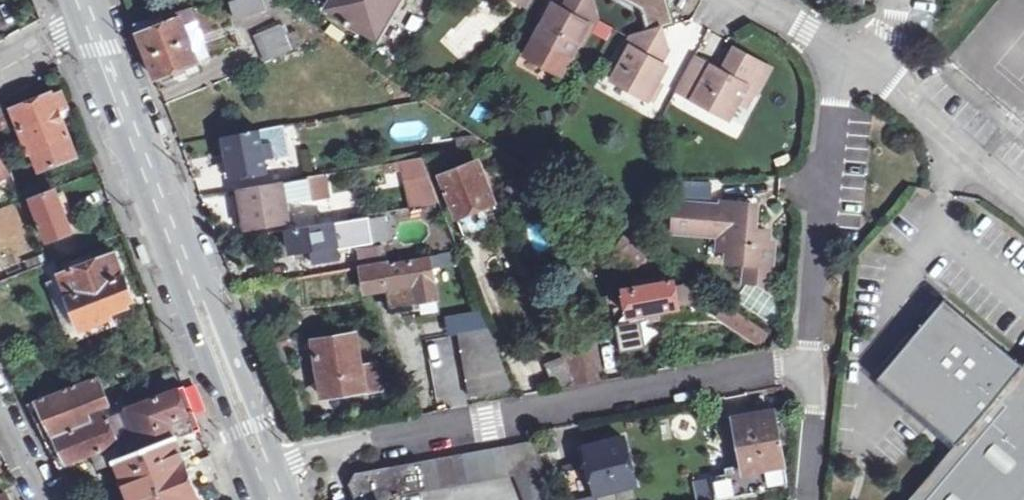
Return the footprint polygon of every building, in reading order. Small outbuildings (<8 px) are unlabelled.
[(6,16),(15,7),(7,0),(0,0),(0,10),(6,16)] [(261,11),(266,9),(263,0),(243,0),(229,4),(234,19),(261,11)] [(261,11),(266,23),(283,16),(294,11),(277,0),(263,0),(266,9),(261,11)] [(331,0),(312,0),(312,1),(326,9),(331,0)] [(326,9),(376,39),(397,0),(331,0),(326,9)] [(527,8),(531,0),(513,0),(527,8)] [(590,0),(567,0),(561,11),(552,6),(526,56),(560,75),(586,27),(588,28),(595,18),(590,0)] [(640,10),(646,34),(658,30),(673,26),(667,0),(623,0),(640,10)] [(133,24),(158,90),(177,82),(175,76),(172,70),(196,61),(207,57),(198,31),(191,8),(162,16),(162,19),(150,23),(148,20),(133,24)] [(294,11),(283,16),(287,23),(303,17),(294,11)] [(281,25),(253,37),(264,62),(292,51),(281,25)] [(326,33),(340,42),(345,34),(331,26),(326,33)] [(288,34),(294,49),(304,45),(298,30),(288,34)] [(646,34),(629,38),(624,47),(627,49),(610,80),(644,98),(661,66),(655,64),(654,53),(662,49),(658,30),(646,34)] [(710,67),(692,99),(727,118),(736,101),(744,86),(753,91),(755,92),(768,69),(733,49),(724,66),(731,70),(727,76),(720,73),(710,67)] [(692,99),(710,67),(692,57),(674,89),(692,99)] [(172,70),(175,76),(198,67),(196,61),(172,70)] [(731,70),(724,66),(720,73),(727,76),(731,70)] [(744,86),(736,101),(745,107),(753,91),(744,86)] [(52,94),(13,109),(37,171),(75,156),(62,121),(73,116),(64,92),(53,97),(52,94)] [(158,117),(165,137),(172,134),(166,115),(158,117)] [(0,118),(0,132),(10,128),(5,116),(0,118)] [(258,132),(224,138),(233,179),(266,173),(264,161),(287,156),(281,128),(258,132)] [(233,179),(224,138),(218,139),(227,180),(233,179)] [(423,158),(428,169),(448,165),(448,161),(484,155),(482,148),(423,158)] [(423,158),(409,160),(416,184),(432,181),(428,169),(423,158)] [(9,175),(0,160),(0,180),(9,175)] [(478,165),(440,179),(457,224),(472,220),(478,235),(486,232),(480,217),(496,211),(478,165)] [(277,183),(240,190),(241,193),(235,195),(241,229),(278,222),(277,217),(283,216),(277,183)] [(56,191),(31,200),(48,242),(72,233),(56,191)] [(675,203),(672,231),(718,235),(729,236),(728,248),(727,262),(747,264),(745,282),(768,284),(773,245),(766,244),(767,232),(761,231),(752,230),(753,222),(754,207),(721,203),(720,211),(705,210),(706,206),(675,203)] [(370,217),(355,220),(359,241),(375,238),(370,217)] [(336,223),(341,249),(350,248),(344,221),(336,223)] [(752,230),(761,231),(762,223),(753,222),(752,230)] [(336,223),(289,231),(293,252),(312,249),(314,263),(342,257),(341,249),(336,223)] [(628,238),(623,235),(611,252),(633,266),(636,262),(642,266),(650,253),(628,238)] [(729,236),(718,235),(718,247),(728,248),(729,236)] [(150,240),(142,244),(151,264),(159,260),(150,240)] [(361,267),(384,262),(382,246),(356,250),(359,267),(361,267)] [(384,262),(361,267),(366,291),(386,287),(390,307),(436,300),(431,267),(441,266),(439,252),(428,254),(429,257),(389,265),(388,262),(384,262)] [(116,253),(60,274),(82,331),(112,320),(108,310),(134,301),(116,253)] [(641,288),(623,291),(625,300),(630,325),(641,323),(680,316),(679,307),(693,304),(690,290),(685,286),(676,288),(674,281),(662,283),(661,277),(640,282),(641,288)] [(909,499),(1023,499),(1023,364),(1023,365),(946,298),(930,317),(936,323),(925,336),(918,332),(881,375),(938,427),(957,444),(909,499)] [(630,325),(625,300),(611,303),(622,353),(646,349),(641,323),(630,325)] [(766,332),(725,304),(717,316),(758,344),(766,332)] [(489,329),(483,311),(447,318),(450,336),(459,334),(489,329)] [(936,323),(930,317),(918,332),(925,336),(936,323)] [(512,389),(489,329),(459,334),(470,396),(512,389)] [(356,334),(315,341),(324,398),(366,390),(367,394),(384,391),(378,357),(371,358),(371,362),(361,364),(356,334)] [(574,386),(603,381),(591,341),(559,346),(563,357),(574,386)] [(574,386),(563,357),(545,365),(551,379),(556,377),(560,388),(574,386)] [(185,388),(112,415),(98,378),(64,391),(27,404),(59,466),(92,454),(99,469),(116,463),(130,499),(213,499),(207,484),(193,449),(182,453),(176,439),(201,429),(196,412),(185,388)] [(716,499),(721,499),(788,487),(781,447),(791,444),(788,425),(777,427),(775,412),(734,420),(735,424),(745,473),(737,475),(735,467),(725,469),(727,475),(712,477),(716,499)] [(745,473),(735,424),(727,425),(737,475),(745,473)] [(580,452),(583,470),(567,474),(573,499),(617,499),(616,494),(636,489),(624,440),(580,452)] [(349,485),(355,499),(396,499),(395,497),(514,476),(523,499),(557,499),(533,441),(357,473),(349,485)]
